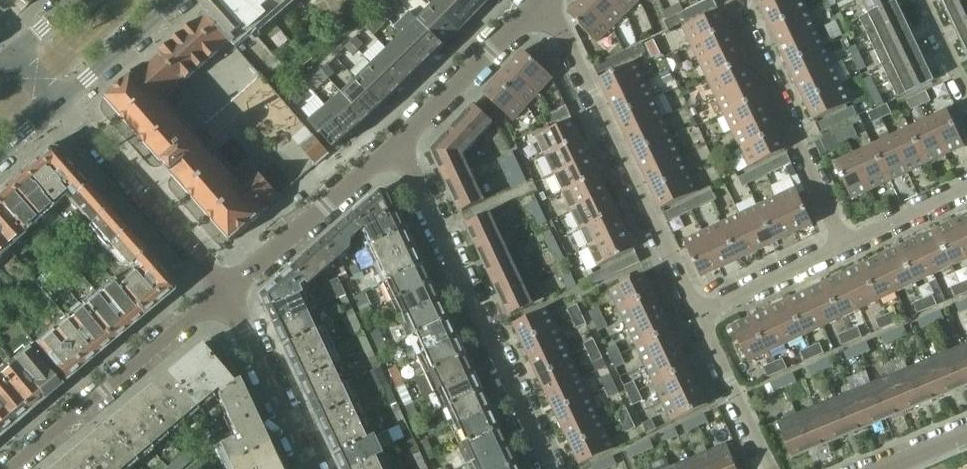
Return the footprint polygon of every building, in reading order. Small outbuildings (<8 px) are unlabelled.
[(203,11),(205,12),(231,42),(236,48),(292,0),(216,0),(203,11)] [(457,0),(437,0),(432,5),(458,31),(473,16),(457,0)] [(488,0),(457,0),(473,16),(488,1),(488,0)] [(582,0),(568,14),(596,43),(610,29),(582,0)] [(582,0),(610,29),(624,15),(609,0),(582,0)] [(624,15),(637,2),(636,0),(609,0),(624,15)] [(667,29),(716,6),(713,0),(704,0),(663,20),(667,29)] [(761,9),(780,0),(756,0),(761,9)] [(761,9),(769,27),(805,10),(801,0),(780,0),(761,9)] [(868,14),(859,18),(866,34),(904,16),(900,7),(901,6),(900,4),(899,4),(897,0),(896,0),(868,14)] [(868,14),(896,0),(862,0),(868,14)] [(940,2),(941,2),(945,11),(966,1),(966,0),(939,0),(940,2)] [(945,11),(950,20),(949,21),(950,23),(951,23),(954,28),(966,22),(966,1),(945,11)] [(458,31),(432,5),(417,21),(443,47),(458,31)] [(393,16),(386,8),(380,13),(388,21),(393,16)] [(718,10),(682,27),(690,45),(727,28),(718,10)] [(805,10),(769,27),(778,46),(814,29),(805,10)] [(234,183),(201,145),(162,101),(231,42),(205,12),(146,64),(144,62),(104,98),(230,242),(273,205),(272,203),(279,196),(252,166),(234,183)] [(388,21),(380,13),(375,18),(383,26),(388,21)] [(833,17),(838,27),(845,24),(840,14),(833,17)] [(904,16),(866,34),(874,49),(912,31),(910,27),(911,27),(910,24),(909,25),(904,16)] [(443,47),(417,21),(402,35),(428,62),(443,47)] [(954,28),(955,31),(954,31),(955,34),(956,33),(960,43),(966,39),(966,22),(954,28)] [(845,24),(838,27),(844,40),(851,36),(845,24)] [(727,28),(690,45),(699,63),(735,45),(727,28)] [(814,29),(778,46),(787,64),(823,47),(814,29)] [(912,31),(874,49),(881,65),(919,47),(915,38),(916,37),(915,35),(914,36),(912,31)] [(428,62),(402,35),(387,50),(413,77),(428,62)] [(363,45),(355,38),(350,43),(357,50),(363,45)] [(641,42),(592,65),(596,75),(645,52),(641,42)] [(357,50),(350,43),(345,48),(352,55),(357,50)] [(735,45),(699,63),(707,80),(743,63),(735,45)] [(848,48),(853,59),(860,55),(855,45),(848,48)] [(823,47),(787,64),(796,83),(832,66),(823,47)] [(919,47),(881,65),(889,81),(927,63),(925,59),(926,58),(925,56),(924,56),(919,47)] [(413,77),(387,50),(371,65),(397,91),(413,77)] [(523,51),(509,65),(539,93),(552,78),(523,51)] [(860,55),(853,59),(859,71),(866,68),(860,55)] [(634,62),(598,79),(607,98),(643,81),(634,62)] [(743,63),(707,80),(715,97),(751,80),(743,63)] [(927,63),(889,81),(897,98),(935,80),(930,70),(931,69),(930,67),(929,67),(927,63)] [(397,91),(371,65),(356,80),(382,106),(397,91)] [(509,65),(496,79),(526,107),(539,93),(509,65)] [(334,74),(327,66),(321,70),(328,79),(334,74)] [(832,66),(796,83),(804,101),(841,84),(832,66)] [(328,79),(321,70),(316,75),(323,83),(328,79)] [(863,80),(868,90),(875,87),(870,76),(863,80)] [(496,79),(483,94),(512,121),(526,107),(496,79)] [(382,106),(356,80),(342,94),(367,121),(382,106)] [(751,80),(715,97),(723,115),(760,97),(751,80)] [(643,81),(607,98),(616,116),(652,99),(643,81)] [(841,84),(804,101),(813,120),(850,103),(841,84)] [(881,99),(875,87),(868,90),(874,102),(876,107),(883,104),(881,99)] [(925,91),(916,95),(921,105),(930,101),(925,91)] [(302,101),(295,92),(289,97),(297,105),(302,101)] [(367,121),(342,94),(326,107),(350,135),(367,121)] [(921,105),(916,95),(906,100),(911,110),(921,105)] [(760,97),(723,115),(732,132),(768,115),(760,97)] [(652,99),(616,116),(625,135),(661,118),(652,99)] [(473,104),(460,119),(480,137),(493,123),(473,104)] [(886,104),(877,108),(882,118),(891,114),(886,104)] [(543,116),(547,125),(570,115),(565,105),(543,116)] [(350,135),(326,107),(309,121),(333,149),(350,135)] [(823,131),(856,115),(852,107),(815,124),(819,133),(823,131)] [(877,108),(867,113),(872,123),(882,118),(877,108)] [(947,110),(927,119),(944,155),(964,146),(947,110)] [(768,115),(732,132),(740,149),(776,132),(768,115)] [(661,118),(625,135),(634,153),(670,136),(661,118)] [(460,119),(446,134),(466,152),(480,137),(460,119)] [(572,119),(549,130),(536,136),(545,155),(581,138),(572,119)] [(944,155),(927,119),(909,128),(926,164),(944,155)] [(852,125),(843,130),(847,140),(857,135),(852,125)] [(926,164),(909,128),(890,137),(907,173),(926,164)] [(847,140),(843,130),(826,137),(823,131),(819,133),(811,137),(814,143),(820,140),(826,153),(834,150),(833,146),(837,144),(847,140)] [(776,132),(740,149),(748,167),(785,150),(776,132)] [(328,153),(312,134),(298,145),(315,165),(328,153)] [(446,134),(431,150),(442,174),(467,162),(463,155),(466,152),(446,134)] [(670,136),(634,153),(642,172),(679,155),(670,136)] [(907,173),(890,137),(872,145),(889,181),(907,173)] [(581,138),(545,155),(553,174),(590,157),(581,138)] [(889,181),(872,145),(853,154),(870,190),(889,181)] [(46,149),(35,158),(66,194),(69,198),(70,198),(85,185),(54,149),(46,149)] [(497,159),(502,169),(517,162),(512,152),(497,159)] [(787,154),(738,177),(742,186),(791,163),(787,154)] [(853,154),(834,163),(851,199),(870,190),(853,154)] [(679,155),(642,172),(651,190),(687,173),(679,155)] [(590,157),(553,174),(562,192),(598,175),(590,157)] [(35,158),(19,172),(50,207),(66,194),(35,158)] [(467,162),(442,174),(451,193),(476,181),(467,162)] [(517,162),(502,169),(511,188),(526,181),(517,162)] [(19,172),(4,185),(35,220),(50,207),(19,172)] [(687,173),(651,190),(660,209),(696,192),(687,173)] [(598,175),(562,192),(571,211),(607,193),(598,175)] [(476,181),(451,193),(460,212),(485,200),(476,181)] [(0,189),(0,212),(19,234),(35,220),(4,185),(0,189)] [(105,208),(85,185),(70,198),(69,198),(66,201),(75,210),(86,224),(105,208)] [(795,188),(776,197),(793,233),(812,224),(795,188)] [(380,190),(355,212),(367,225),(358,234),(359,234),(363,239),(366,246),(405,227),(389,192),(380,190)] [(711,190),(662,213),(666,222),(715,199),(711,190)] [(607,193),(571,211),(580,229),(616,212),(607,193)] [(793,233),(776,197),(757,206),(774,242),(793,233)] [(528,203),(533,214),(541,211),(536,200),(528,203)] [(774,242),(757,206),(739,214),(756,251),(774,242)] [(500,207),(466,223),(474,242),(509,226),(500,207)] [(123,229),(105,208),(86,224),(87,225),(84,229),(101,248),(123,229)] [(541,211),(533,214),(539,225),(546,222),(541,211)] [(6,249),(21,236),(19,234),(0,212),(0,242),(6,249)] [(353,238),(356,236),(359,234),(358,234),(367,225),(355,212),(325,239),(340,256),(350,247),(353,238)] [(616,212),(580,229),(589,247),(625,230),(616,212)] [(756,251),(739,214),(720,223),(738,259),(756,251)] [(953,221),(966,251),(966,214),(953,221)] [(74,228),(66,218),(62,221),(61,223),(69,232),(74,228)] [(934,230),(951,266),(966,258),(966,251),(953,221),(934,230)] [(738,259),(720,223),(702,232),(719,268),(738,259)] [(509,226),(474,242),(483,260),(517,244),(509,226)] [(405,227),(366,246),(374,264),(414,245),(405,227)] [(142,250),(123,229),(101,248),(116,265),(124,265),(142,250)] [(625,230),(589,247),(598,266),(634,249),(625,230)] [(934,230),(916,238),(933,275),(951,266),(934,230)] [(719,268),(702,232),(683,241),(700,277),(719,268)] [(558,247),(553,237),(545,240),(550,251),(558,247)] [(916,238),(897,247),(915,283),(933,275),(916,238)] [(309,282),(340,256),(325,239),(294,266),(309,282)] [(517,244),(483,260),(491,278),(526,262),(517,244)] [(414,245),(374,264),(382,283),(422,263),(414,245)] [(558,247),(550,251),(556,262),(563,259),(558,247)] [(897,247),(879,256),(896,292),(915,283),(897,247)] [(172,284),(142,250),(124,265),(128,270),(130,269),(158,303),(171,292),(172,284)] [(636,253),(587,277),(591,286),(640,262),(636,253)] [(879,256),(861,265),(878,301),(896,292),(879,256)] [(526,262),(491,278),(500,297),(534,281),(526,262)] [(382,283),(374,264),(369,266),(378,285),(383,283),(391,300),(431,282),(422,263),(382,283)] [(861,265),(842,273),(859,310),(878,301),(861,265)] [(294,266),(278,280),(261,295),(266,307),(307,289),(309,282),(294,266)] [(360,271),(358,266),(349,270),(351,275),(360,271)] [(158,303),(130,269),(128,270),(112,284),(115,287),(140,317),(158,303)] [(347,279),(344,271),(336,275),(338,280),(340,282),(347,279)] [(609,290),(618,310),(654,293),(645,273),(609,290)] [(842,273),(824,282),(841,318),(859,310),(842,273)] [(563,277),(568,288),(575,285),(570,274),(563,277)] [(115,287),(112,284),(108,279),(92,293),(124,331),(140,317),(115,287)] [(345,294),(340,282),(338,280),(330,284),(337,298),(338,297),(345,294)] [(534,281),(500,297),(509,316),(543,299),(534,281)] [(431,282),(391,300),(400,318),(439,300),(431,282)] [(824,282),(805,291),(823,327),(841,318),(824,282)] [(964,293),(960,283),(950,287),(955,297),(964,293)] [(311,287),(307,289),(316,308),(320,306),(311,287)] [(307,289),(266,307),(275,326),(316,308),(307,289)] [(805,291),(787,300),(804,336),(823,327),(805,291)] [(363,292),(361,293),(353,297),(360,313),(370,308),(363,292)] [(124,331),(92,293),(78,305),(81,308),(110,343),(124,331)] [(654,293),(618,310),(627,328),(663,311),(654,293)] [(353,311),(345,294),(338,297),(346,314),(353,311)] [(932,295),(925,298),(929,308),(936,305),(932,295)] [(916,302),(920,312),(929,308),(925,298),(916,302)] [(408,336),(448,318),(439,300),(400,318),(408,336)] [(787,300),(769,308),(786,345),(804,336),(787,300)] [(956,305),(959,312),(966,309),(966,300),(956,305)] [(110,343),(81,308),(78,305),(63,318),(94,356),(110,343)] [(566,309),(571,319),(581,314),(576,305),(566,309)] [(598,307),(588,312),(593,322),(603,317),(598,307)] [(316,308),(275,326),(283,343),(324,325),(316,308)] [(547,308),(512,324),(521,343),(556,326),(547,308)] [(769,308),(750,317),(767,353),(786,345),(769,308)] [(353,311),(346,314),(341,316),(350,335),(356,333),(362,330),(353,311)] [(663,311),(627,328),(636,347),(672,330),(663,311)] [(894,311),(884,316),(888,326),(899,321),(894,311)] [(940,311),(929,316),(932,324),(943,319),(940,311)] [(581,314),(571,319),(575,329),(585,324),(581,314)] [(888,326),(884,316),(875,320),(879,330),(888,326)] [(932,324),(929,316),(918,321),(921,329),(932,324)] [(603,317),(593,322),(597,331),(607,327),(603,317)] [(748,363),(767,353),(750,317),(731,326),(748,363)] [(94,356),(63,318),(31,344),(63,382),(94,356)] [(457,336),(448,318),(408,336),(417,355),(457,336)] [(324,325),(283,343),(292,362),(332,343),(324,325)] [(556,326),(521,343),(529,360),(564,344),(556,326)] [(857,327),(847,331),(852,341),(861,337),(857,327)] [(903,327),(892,332),(895,339),(906,335),(903,327)] [(370,348),(362,330),(356,333),(364,351),(370,348)] [(370,334),(378,350),(387,346),(379,330),(370,334)] [(672,330),(636,347),(644,365),(681,348),(672,330)] [(852,341),(847,331),(837,335),(842,345),(852,341)] [(892,332),(881,337),(884,344),(895,339),(892,332)] [(457,336),(417,355),(425,373),(465,354),(457,336)] [(583,344),(587,354),(597,349),(593,339),(583,344)] [(235,382),(225,361),(216,342),(207,340),(182,361),(212,398),(215,397),(230,385),(235,382)] [(332,343),(292,362),(301,380),(341,361),(332,343)] [(819,343),(810,347),(814,357),(823,353),(819,343)] [(866,343),(856,347),(858,355),(869,350),(866,343)] [(63,382),(31,344),(10,362),(41,400),(63,382)] [(564,344),(529,360),(538,378),(572,361),(564,344)] [(616,344),(606,349),(610,359),(620,354),(616,344)] [(944,353),(959,388),(966,384),(966,354),(963,345),(944,353)] [(799,352),(804,362),(814,357),(810,347),(799,352)] [(856,347),(844,352),(847,360),(858,355),(856,347)] [(379,365),(370,348),(364,351),(372,368),(379,365)] [(681,348),(644,365),(653,383),(689,366),(681,348)] [(597,349),(587,354),(592,363),(602,359),(597,349)] [(944,353),(926,360),(941,395),(959,388),(944,353)] [(465,354),(425,373),(434,391),(474,373),(465,354)] [(620,354),(610,359),(615,368),(625,364),(620,354)] [(829,358),(818,363),(821,371),(833,366),(829,358)] [(782,359),(773,363),(777,373),(786,369),(782,359)] [(926,360),(907,368),(922,403),(941,395),(926,360)] [(212,398),(182,361),(166,374),(196,411),(212,398)] [(341,361),(301,380),(309,398),(349,379),(341,361)] [(572,361),(538,378),(546,395),(580,379),(572,361)] [(10,362),(0,370),(0,381),(26,413),(41,400),(10,362)] [(763,367),(767,377),(777,373),(773,363),(763,367)] [(818,363),(807,368),(810,375),(821,371),(818,363)] [(387,384),(379,365),(372,368),(381,387),(387,384)] [(689,366),(653,383),(662,402),(698,385),(689,366)] [(388,371),(395,387),(404,383),(396,367),(388,371)] [(907,368),(889,376),(903,411),(922,403),(907,368)] [(474,373),(434,391),(442,409),(482,391),(474,373)] [(196,411),(166,374),(150,388),(181,425),(196,411)] [(599,379),(604,389),(614,384),(609,374),(599,379)] [(793,374),(781,379),(785,386),(796,382),(793,374)] [(889,376),(870,383),(885,418),(903,411),(889,376)] [(349,379),(309,398),(318,416),(358,398),(349,379)] [(580,379),(546,395),(554,412),(588,396),(580,379)] [(785,386),(781,379),(770,383),(773,391),(785,386)] [(0,381),(0,411),(12,425),(26,413),(0,381)] [(255,425),(253,420),(235,382),(230,385),(215,397),(233,435),(255,425)] [(633,382),(623,386),(628,395),(638,391),(633,382)] [(412,401),(404,383),(395,387),(404,405),(412,401)] [(870,383),(851,391),(866,426),(885,418),(870,383)] [(395,402),(387,384),(381,387),(389,404),(395,402)] [(614,384),(604,389),(608,398),(618,393),(614,384)] [(698,385),(662,402),(671,422),(707,404),(698,385)] [(181,425),(150,388),(134,401),(165,438),(181,425)] [(482,391),(442,409),(451,428),(491,409),(482,391)] [(638,391),(628,395),(633,405),(642,401),(638,391)] [(851,391),(833,399),(847,434),(866,426),(851,391)] [(588,396),(554,412),(562,430),(597,413),(588,396)] [(358,398),(318,416),(326,434),(366,415),(358,398)] [(833,399),(815,406),(830,441),(847,434),(833,399)] [(165,438),(134,401),(119,414),(149,451),(165,438)] [(420,418),(412,401),(404,405),(411,422),(420,418)] [(404,420),(395,402),(389,404),(398,423),(404,420)] [(815,406),(796,414),(811,449),(830,441),(815,406)] [(491,409),(451,428),(459,445),(499,427),(491,409)] [(630,419),(626,409),(616,413),(619,419),(606,425),(608,429),(620,423),(630,419)] [(0,411),(0,435),(12,425),(0,411)] [(597,413),(562,430),(571,447),(605,431),(597,413)] [(149,451),(119,414),(104,426),(134,463),(149,451)] [(704,414),(693,419),(696,427),(707,422),(704,414)] [(791,457),(811,449),(796,414),(777,422),(791,457)] [(366,415),(326,434),(335,452),(375,434),(366,415)] [(222,437),(217,425),(214,416),(210,419),(205,422),(214,441),(222,437)] [(635,428),(630,419),(620,423),(625,433),(635,428)] [(651,419),(641,424),(646,434),(656,429),(651,419)] [(693,419),(682,425),(685,432),(696,427),(693,419)] [(413,438),(404,420),(398,423),(406,441),(413,438)] [(265,446),(255,425),(233,435),(235,437),(215,446),(214,450),(222,466),(265,446)] [(104,426),(88,439),(112,468),(127,468),(134,463),(104,426)] [(499,427),(459,445),(468,464),(508,445),(499,427)] [(675,428),(663,433),(667,441),(678,435),(675,428)] [(605,431),(571,447),(579,465),(614,449),(605,431)] [(208,444),(201,436),(199,434),(193,439),(201,449),(208,444)] [(335,452),(342,468),(346,468),(383,452),(375,434),(335,452)] [(413,438),(406,441),(415,459),(421,456),(413,438)] [(88,439),(73,452),(88,468),(112,468),(88,439)] [(195,455),(201,449),(193,439),(186,445),(195,455)] [(435,457),(427,439),(421,442),(429,460),(435,457)] [(649,440),(639,445),(642,452),(653,447),(649,440)] [(707,451),(714,468),(736,468),(726,443),(707,451)] [(468,464),(470,468),(503,468),(516,463),(508,445),(468,464)] [(639,445),(627,450),(631,457),(642,452),(639,445)] [(274,464),(265,446),(222,466),(223,468),(263,468),(274,464)] [(189,449),(180,456),(186,463),(195,455),(189,449)] [(688,459),(692,468),(714,468),(707,451),(688,459)] [(73,452),(58,464),(62,468),(88,468),(73,452)] [(346,468),(391,468),(383,452),(346,468)] [(165,468),(180,468),(186,463),(180,456),(165,468)] [(415,459),(419,468),(427,468),(421,456),(415,459)] [(602,462),(606,468),(616,464),(613,457),(602,462)] [(670,467),(671,468),(692,468),(688,459),(670,467)]
